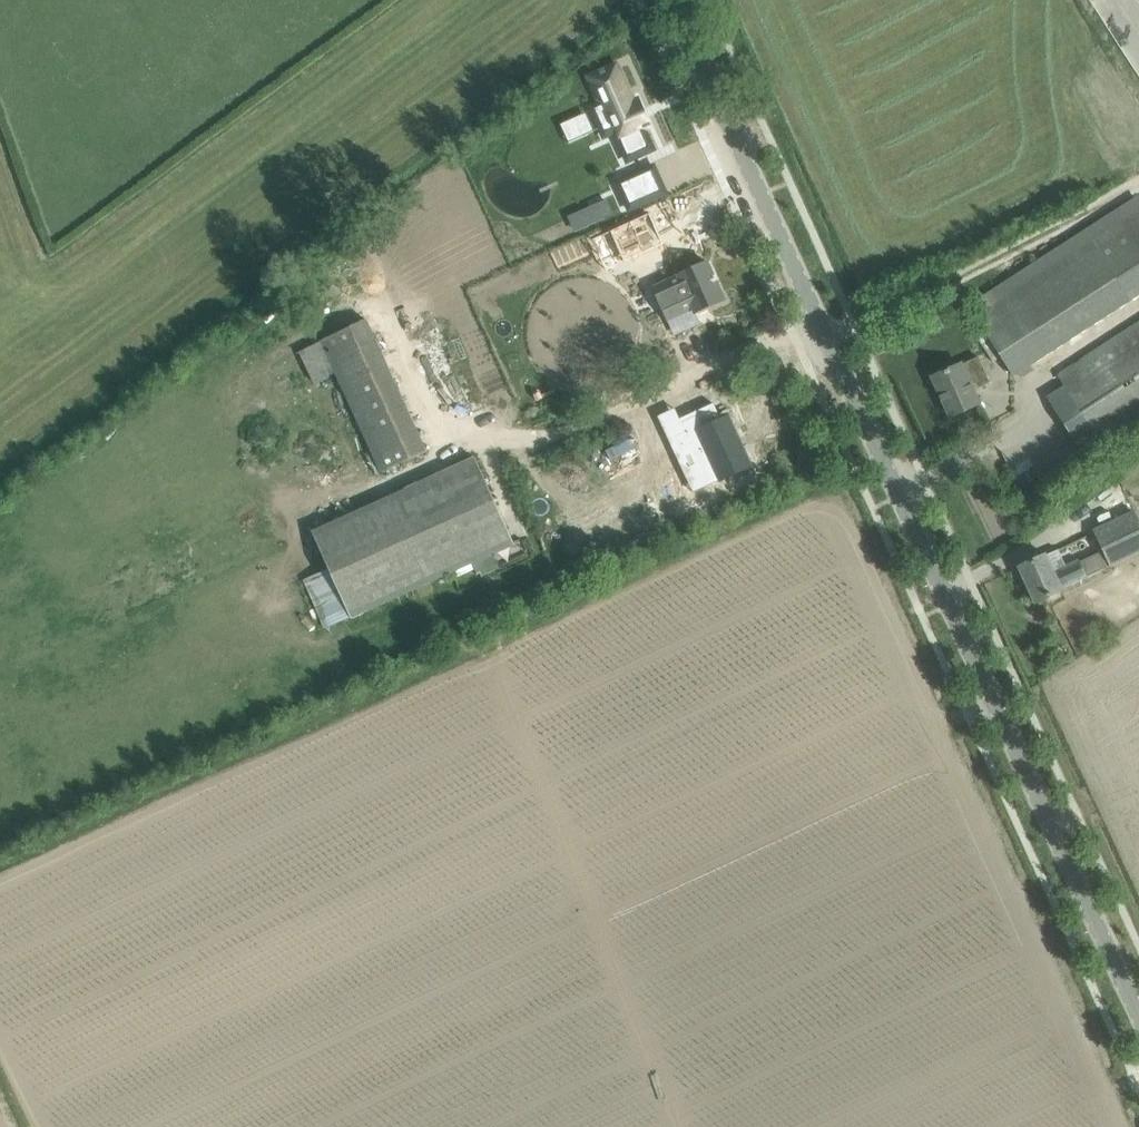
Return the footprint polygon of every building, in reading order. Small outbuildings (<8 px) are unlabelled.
[(602,91),(576,103),(587,127),(577,131),(590,159),(600,155),(612,183),(638,172),(629,153),(634,150),(623,125),(618,128),(602,91)] [(630,209),(666,193),(654,167),(618,183),(630,209)] [(591,189),(557,204),(568,230),(603,214),(591,189)] [(976,317),(1014,376),(1015,375),(1013,371),(1138,290),(1138,213),(976,317)] [(652,214),(594,240),(609,272),(667,246),(652,214)] [(660,302),(639,312),(647,329),(697,307),(698,311),(724,300),(707,262),(679,275),(679,276),(653,288),(660,302)] [(368,317),(320,336),(377,471),(424,451),(368,317)] [(1048,490),(1138,431),(1138,322),(1058,375),(1066,386),(1048,398),(1074,439),(1032,466),(1048,490)] [(933,377),(951,416),(980,403),(974,390),(991,382),(979,356),(933,377)] [(686,430),(675,435),(684,454),(695,449),(711,482),(721,477),(722,479),(754,465),(731,415),(724,418),(716,402),(680,418),(686,430)] [(313,535),(353,621),(516,546),(476,460),(313,535)] [(1020,567),(1036,602),(1138,554),(1138,516),(1135,508),(1094,527),(1105,550),(1055,573),(1047,555),(1020,567)]
